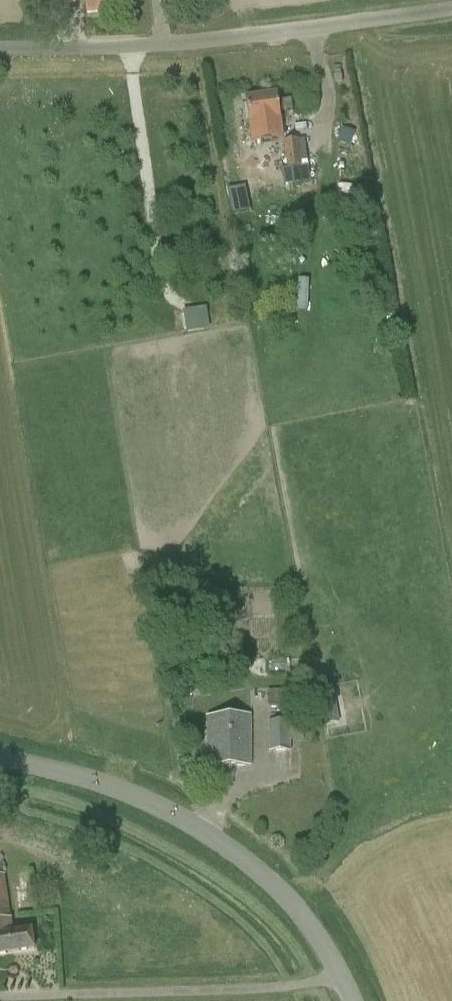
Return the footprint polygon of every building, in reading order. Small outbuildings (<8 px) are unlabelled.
[(132,0),(86,0),(88,13),(119,9),(119,7),(133,6),(132,0)] [(247,99),(253,143),(283,139),(277,95),(247,99)] [(342,128),(338,138),(351,143),(355,133),(342,128)] [(309,178),(305,141),(299,142),(299,140),(283,142),(286,167),(289,167),(290,180),(309,178)] [(245,186),(227,190),(232,215),(250,211),(245,186)] [(184,308),(186,330),(209,327),(207,306),(184,308)] [(289,658),(269,659),(269,672),(290,671),(289,658)] [(289,721),(269,721),(269,751),(291,752),(291,741),(303,740),(302,690),(267,691),(267,709),(294,708),(294,719),(289,720),(289,721)] [(336,703),(320,706),(323,726),(339,724),(336,703)] [(250,716),(205,717),(207,767),(251,766),(250,716)] [(4,876),(0,876),(0,956),(34,951),(31,930),(13,932),(4,876)]
